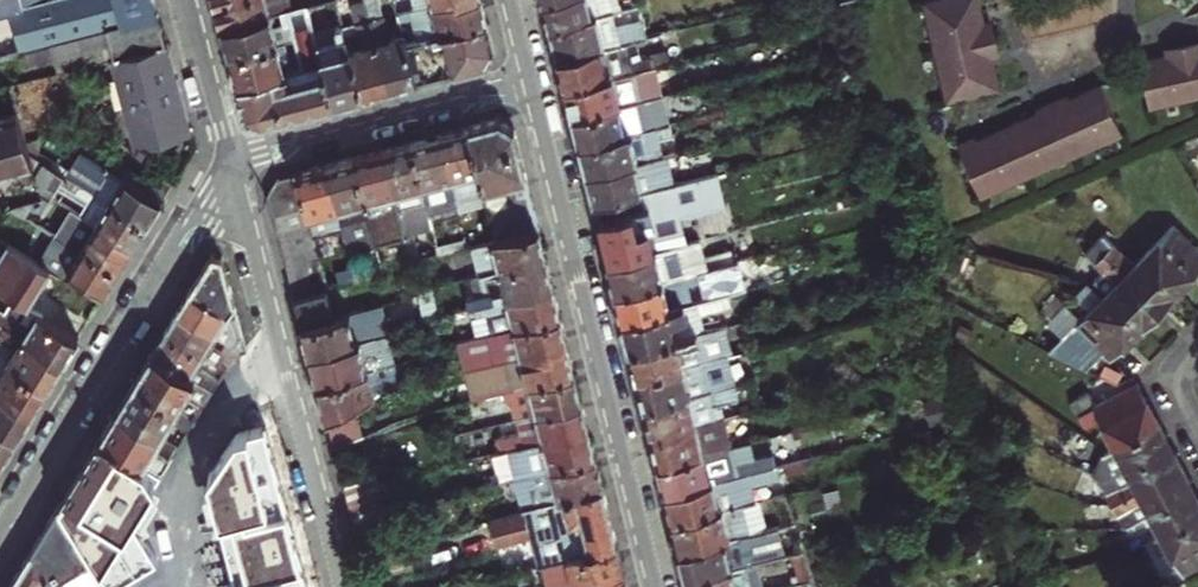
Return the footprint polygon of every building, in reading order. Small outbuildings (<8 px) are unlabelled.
[(1,11),(0,11),(0,56),(21,51),(158,16),(154,0),(45,0),(1,11)] [(1,11),(45,0),(0,0),(0,11),(1,11)] [(267,15),(263,0),(227,0),(215,3),(219,16),(222,26),(267,15)] [(435,7),(463,0),(414,0),(417,12),(435,7)] [(435,7),(417,12),(425,37),(428,37),(454,30),(489,21),(487,13),(483,0),(463,0),(435,7)] [(637,6),(635,0),(632,0),(615,4),(614,0),(613,0),(591,6),(589,0),(547,0),(543,1),(547,16),(550,28),(637,6)] [(945,33),(936,0),(883,14),(909,115),(962,101),(953,68),(960,66),(951,32),(945,33)] [(1128,26),(1141,79),(1197,66),(1197,9),(1196,10),(1195,4),(1160,12),(1161,18),(1128,26)] [(294,39),(299,58),(318,53),(312,29),(306,5),(286,10),(289,20),(294,39)] [(558,60),(635,40),(645,38),(637,6),(550,28),(555,48),(558,60)] [(269,14),(267,15),(222,26),(225,40),(230,56),(294,39),(289,20),(272,24),(269,14)] [(166,45),(158,16),(21,51),(25,66),(110,44),(113,59),(166,45)] [(415,80),(405,42),(403,34),(390,38),(384,16),(371,19),(389,87),(405,83),(415,80)] [(364,44),(349,48),(362,95),(373,92),(389,87),(371,19),(358,23),(364,44)] [(425,37),(405,42),(415,80),(485,62),(494,45),(492,36),(489,21),(454,30),(457,42),(431,48),(428,37),(425,37)] [(349,98),(362,95),(349,48),(346,35),(332,38),(329,24),(312,29),(318,53),(323,71),(332,103),(349,98)] [(688,37),(686,28),(662,34),(649,37),(651,47),(688,37)] [(294,39),(230,56),(235,78),(237,84),(284,72),(281,63),(299,58),(294,39)] [(640,60),(635,40),(558,60),(562,78),(565,88),(634,71),(651,67),(655,65),(653,57),(640,60)] [(170,63),(166,45),(113,59),(112,59),(136,147),(189,134),(170,63)] [(676,74),(673,61),(655,65),(651,67),(654,80),(676,74)] [(313,108),(332,103),(323,71),(287,82),(284,72),(237,84),(245,114),(246,115),(247,114),(258,121),(257,122),(260,123),(261,121),(313,108)] [(639,89),(634,71),(565,88),(569,105),(572,115),(664,93),(662,83),(639,89)] [(672,123),(664,93),(572,115),(576,134),(579,145),(663,125),(672,123)] [(959,149),(984,205),(1093,157),(1068,103),(1044,113),(1043,111),(1008,127),(1010,129),(977,144),(976,141),(959,149)] [(18,113),(4,117),(0,118),(0,145),(24,138),(18,113)] [(509,181),(526,177),(521,159),(514,129),(500,118),(468,127),(485,188),(492,186),(491,180),(507,176),(509,181)] [(586,173),(632,162),(638,161),(635,151),(660,145),(659,138),(666,136),(663,125),(579,145),(584,163),(586,173)] [(485,188),(468,127),(454,131),(438,135),(445,163),(450,161),(458,189),(455,190),(458,202),(459,204),(467,202),(466,196),(485,191),(485,188)] [(427,138),(411,142),(428,206),(449,200),(450,204),(458,202),(455,190),(458,189),(450,161),(445,163),(438,135),(427,138)] [(32,166),(29,156),(26,143),(24,138),(0,145),(0,175),(1,174),(32,166)] [(428,206),(411,142),(401,145),(381,151),(388,179),(393,177),(400,206),(398,207),(399,212),(405,237),(434,229),(428,206)] [(367,154),(355,158),(376,244),(405,237),(399,212),(398,207),(400,206),(393,177),(388,179),(381,151),(367,154)] [(680,165),(676,151),(647,159),(648,167),(657,165),(658,170),(680,165)] [(74,182),(147,225),(156,209),(162,200),(140,187),(132,182),(90,157),(84,166),(104,178),(97,189),(77,176),(74,182)] [(376,244),(355,158),(342,161),(324,166),(332,194),(337,193),(344,222),(341,223),(342,228),(344,236),(349,255),(377,248),(376,244)] [(594,203),(640,192),(632,162),(586,173),(591,194),(594,203)] [(297,174),(303,201),(307,215),(311,230),(311,231),(335,224),(336,229),(342,228),(341,223),(344,222),(337,193),(332,194),(324,166),(309,170),(297,174)] [(162,200),(174,181),(152,168),(140,187),(162,200)] [(271,209),(303,201),(297,174),(277,179),(267,194),(271,209)] [(505,205),(532,198),(526,177),(509,181),(507,176),(491,180),(492,186),(485,188),(485,191),(498,237),(513,233),(509,218),(505,205)] [(704,176),(655,188),(662,216),(711,203),(704,176)] [(83,219),(133,247),(141,234),(147,225),(74,182),(67,178),(63,186),(85,199),(77,214),(83,219)] [(509,218),(535,212),(532,198),(505,205),(509,218)] [(275,222),(307,215),(303,201),(271,209),(275,222)] [(1141,258),(1177,293),(1191,278),(1197,272),(1197,218),(1189,209),(1141,258)] [(513,233),(539,227),(535,212),(509,218),(513,233)] [(608,262),(677,245),(671,223),(644,230),(642,224),(635,226),(632,212),(598,220),(602,235),(608,262)] [(311,230),(307,215),(275,222),(279,238),(311,230)] [(71,241),(119,270),(127,256),(133,247),(83,219),(73,236),(50,223),(48,227),(71,241)] [(115,277),(119,270),(71,241),(48,227),(44,225),(26,257),(52,272),(55,267),(83,283),(80,288),(100,301),(115,277)] [(496,250),(500,269),(546,257),(544,246),(539,227),(513,233),(498,237),(480,242),(483,254),(496,250)] [(311,231),(311,230),(279,238),(282,252),(314,244),(311,231)] [(470,244),(466,232),(438,241),(440,252),(445,251),(461,246),(470,244)] [(335,238),(347,281),(355,279),(349,255),(344,236),(335,238)] [(411,259),(440,252),(438,241),(408,249),(411,259)] [(686,243),(677,245),(608,262),(613,280),(615,290),(709,267),(721,264),(719,253),(690,260),(686,243)] [(317,258),(314,244),(282,252),(286,266),(317,258)] [(62,278),(52,272),(26,257),(6,245),(0,256),(0,266),(51,296),(57,287),(62,278)] [(461,246),(445,251),(447,260),(463,256),(461,246)] [(1133,267),(1113,247),(1105,256),(1107,257),(1161,309),(1167,303),(1177,293),(1141,258),(1133,267)] [(1097,263),(1117,283),(1109,292),(1144,326),(1153,317),(1161,309),(1107,257),(1105,256),(1093,250),(1089,258),(1097,263)] [(205,266),(190,291),(228,316),(234,305),(222,257),(212,254),(205,266)] [(546,257),(500,269),(481,274),(486,293),(467,298),(470,307),(553,287),(551,277),(546,257)] [(321,272),(317,258),(286,266),(290,279),(321,272)] [(38,313),(40,314),(45,306),(51,296),(0,266),(0,291),(38,313)] [(712,280),(709,267),(615,290),(619,307),(623,319),(684,304),(690,303),(686,286),(712,280)] [(325,287),(321,272),(290,279),(294,295),(325,287)] [(325,287),(294,295),(299,316),(302,325),(334,316),(327,287),(325,287)] [(456,322),(472,318),(477,337),(493,333),(515,327),(561,316),(558,305),(553,287),(470,307),(453,312),(456,322)] [(228,316),(190,291),(186,297),(177,312),(230,344),(233,352),(235,353),(238,348),(237,345),(235,340),(228,316)] [(1131,340),(1144,326),(1109,292),(1096,306),(1083,294),(1065,312),(1077,324),(1060,342),(1100,371),(1131,340)] [(708,298),(715,327),(724,325),(727,324),(719,295),(708,298)] [(307,346),(310,355),(356,342),(352,326),(384,317),(380,304),(334,316),(302,325),(307,346)] [(630,348),(691,333),(684,304),(623,319),(627,338),(630,348)] [(230,344),(177,312),(174,317),(165,332),(225,369),(235,353),(233,352),(230,344)] [(3,328),(22,340),(24,337),(44,349),(42,352),(61,364),(71,347),(78,336),(40,314),(38,313),(30,326),(11,315),(3,328)] [(516,388),(575,373),(566,338),(561,316),(515,327),(519,346),(497,351),(482,355),(485,364),(484,366),(487,377),(511,371),(516,388)] [(378,336),(388,333),(384,317),(352,326),(356,342),(378,336)] [(637,377),(703,361),(697,338),(705,336),(707,344),(728,339),(724,325),(715,327),(691,333),(630,348),(634,366),(637,377)] [(497,351),(519,346),(515,327),(493,333),(497,351)] [(22,340),(3,328),(0,333),(0,343),(14,352),(7,364),(47,387),(57,371),(61,364),(42,352),(44,349),(24,337),(22,340)] [(398,330),(388,333),(378,336),(383,354),(403,348),(398,330)] [(225,369),(165,332),(161,338),(152,353),(212,390),(224,370),(225,369)] [(356,342),(310,355),(315,374),(317,384),(369,369),(393,362),(406,359),(403,348),(383,354),(378,336),(356,342)] [(146,362),(135,381),(194,418),(196,415),(201,407),(212,390),(152,353),(146,362)] [(728,355),(703,361),(637,377),(642,396),(644,407),(703,393),(707,392),(702,373),(707,372),(714,373),(731,368),(728,355)] [(32,411),(42,395),(47,387),(7,364),(0,360),(0,397),(10,403),(13,399),(32,411)] [(397,376),(393,362),(369,369),(373,383),(397,376)] [(323,404),(327,418),(355,404),(399,383),(397,376),(373,383),(369,369),(317,384),(323,404)] [(537,413),(583,402),(580,393),(577,381),(575,373),(516,388),(493,394),(497,407),(510,404),(514,419),(537,413)] [(130,389),(118,408),(159,434),(170,417),(188,428),(188,427),(194,418),(135,381),(130,389)] [(1077,403),(1106,451),(1114,447),(1161,424),(1153,409),(1140,384),(1108,401),(1101,389),(1077,403)] [(710,421),(703,393),(644,407),(649,426),(651,435),(697,424),(710,421)] [(16,437),(28,418),(32,411),(13,399),(10,403),(0,397),(0,428),(16,437)] [(587,420),(583,402),(537,413),(544,440),(589,428),(587,420)] [(334,446),(363,433),(355,404),(327,418),(330,430),(334,446)] [(159,474),(165,464),(148,454),(159,434),(118,408),(109,423),(101,437),(159,474)] [(264,418),(234,425),(206,467),(238,586),(308,586),(264,418)] [(658,464),(703,453),(697,424),(651,435),(656,453),(658,464)] [(1105,455),(1116,476),(1126,470),(1173,446),(1167,435),(1161,424),(1114,447),(1116,450),(1105,455)] [(0,463),(12,444),(16,437),(0,428),(0,462),(0,463)] [(533,473),(596,457),(594,447),(589,428),(544,440),(523,445),(527,464),(512,467),(514,478),(533,473)] [(134,516),(159,474),(101,437),(58,506),(110,581),(157,549),(134,516)] [(527,464),(523,445),(495,452),(502,481),(514,478),(512,467),(527,464)] [(1132,481),(1108,493),(1114,504),(1185,469),(1181,461),(1173,446),(1126,470),(1132,481)] [(666,494),(741,475),(762,470),(776,466),(773,452),(707,469),(703,453),(658,464),(663,484),(666,494)] [(601,478),(596,457),(533,473),(541,503),(558,499),(603,487),(601,478)] [(372,464),(342,476),(350,505),(383,492),(372,464)] [(762,470),(769,498),(784,494),(777,466),(776,466),(762,470)] [(1120,516),(1144,503),(1149,514),(1196,490),(1192,482),(1185,469),(1114,504),(1120,516)] [(524,508),(541,503),(533,473),(514,478),(523,508),(524,508)] [(673,522),(721,510),(718,497),(745,491),(741,475),(666,494),(671,513),(673,522)] [(558,499),(573,558),(619,547),(613,523),(603,487),(558,499)] [(1149,514),(1161,537),(1197,518),(1197,494),(1196,490),(1149,514)] [(383,492),(350,505),(358,534),(394,519),(383,492)] [(568,559),(573,558),(558,499),(541,503),(524,508),(530,532),(539,567),(542,566),(568,559)] [(756,501),(721,510),(673,522),(678,542),(680,550),(730,538),(725,519),(738,523),(760,517),(756,501)] [(8,586),(102,586),(110,581),(58,506),(33,546),(8,586)] [(523,508),(489,517),(495,541),(530,532),(524,508),(523,508)] [(1188,558),(1193,568),(1197,566),(1197,518),(1161,537),(1175,564),(1188,558)] [(795,521),(773,527),(776,537),(798,531),(795,521)] [(730,538),(680,550),(685,571),(687,578),(746,564),(739,536),(730,538)] [(793,552),(803,549),(801,539),(755,550),(758,561),(793,552)] [(619,547),(573,558),(568,559),(542,566),(547,586),(580,586),(626,575),(623,567),(619,547)] [(805,549),(803,549),(793,552),(800,582),(814,578),(805,549)] [(1193,568),(1188,558),(1175,564),(1181,574),(1193,568)] [(746,564),(687,578),(689,586),(752,586),(746,564)] [(626,575),(580,586),(629,586),(626,575)] [(1191,578),(1174,586),(1193,586),(1191,578)]
